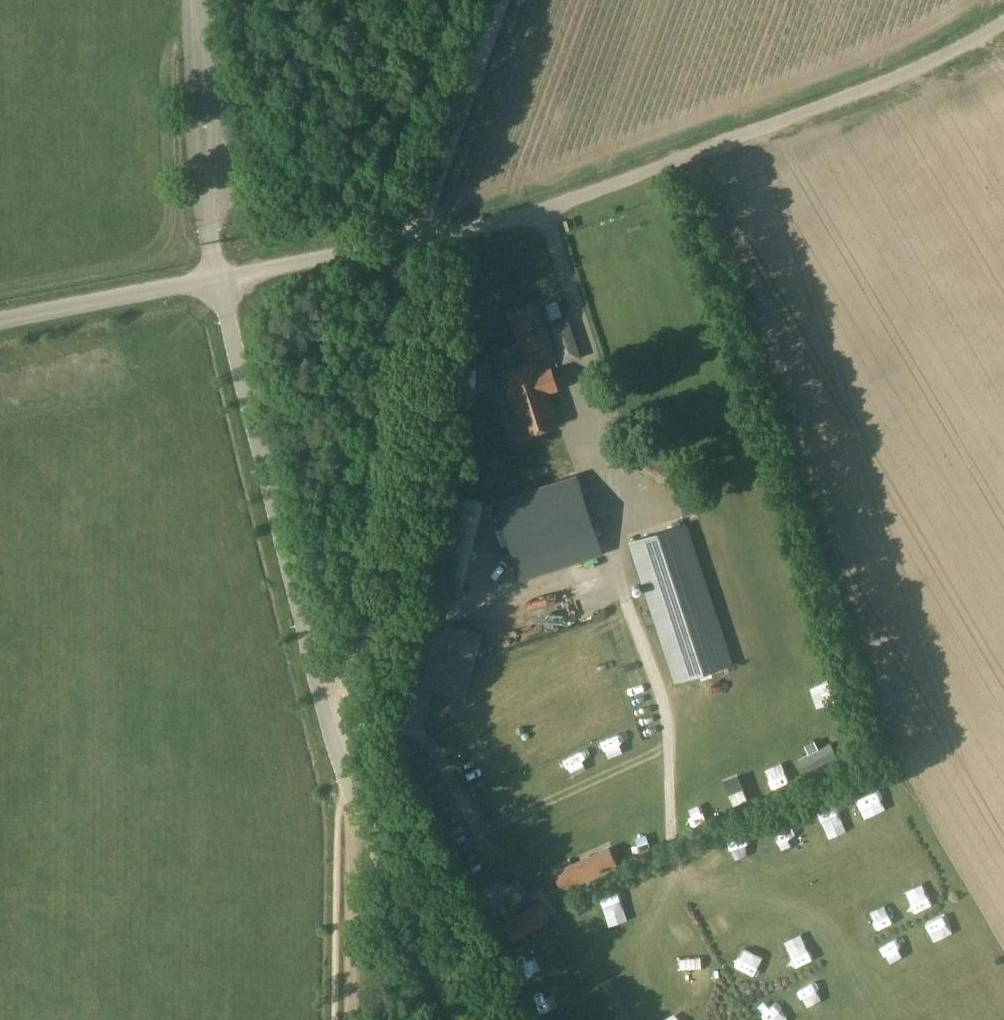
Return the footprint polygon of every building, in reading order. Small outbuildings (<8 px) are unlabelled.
[(246,105),(246,99),(240,99),(236,95),(230,95),(225,99),(226,106),(230,110),(236,110),(240,105),(246,105)] [(495,350),(502,370),(500,370),(510,402),(506,404),(517,438),(560,423),(549,391),(558,389),(551,368),(557,365),(537,306),(510,315),(519,342),(495,350)] [(457,368),(455,396),(474,397),(476,369),(457,368)] [(495,502),(521,579),(601,553),(577,475),(573,476),(495,502)] [(483,499),(457,493),(440,490),(435,512),(478,522),(483,499)] [(697,516),(693,502),(679,507),(683,520),(697,516)] [(687,522),(627,542),(674,683),(733,664),(687,522)] [(546,626),(565,619),(559,603),(540,610),(546,626)] [(400,680),(390,717),(424,726),(433,691),(434,689),(400,680)] [(747,709),(750,719),(765,716),(763,705),(747,709)] [(864,823),(890,818),(885,795),(859,801),(864,823)] [(835,815),(814,823),(819,835),(840,827),(835,815)] [(744,857),(766,847),(761,836),(739,846),(744,857)] [(569,886),(601,871),(593,853),(561,868),(569,886)] [(529,905),(501,923),(513,943),(541,926),(529,905)]
